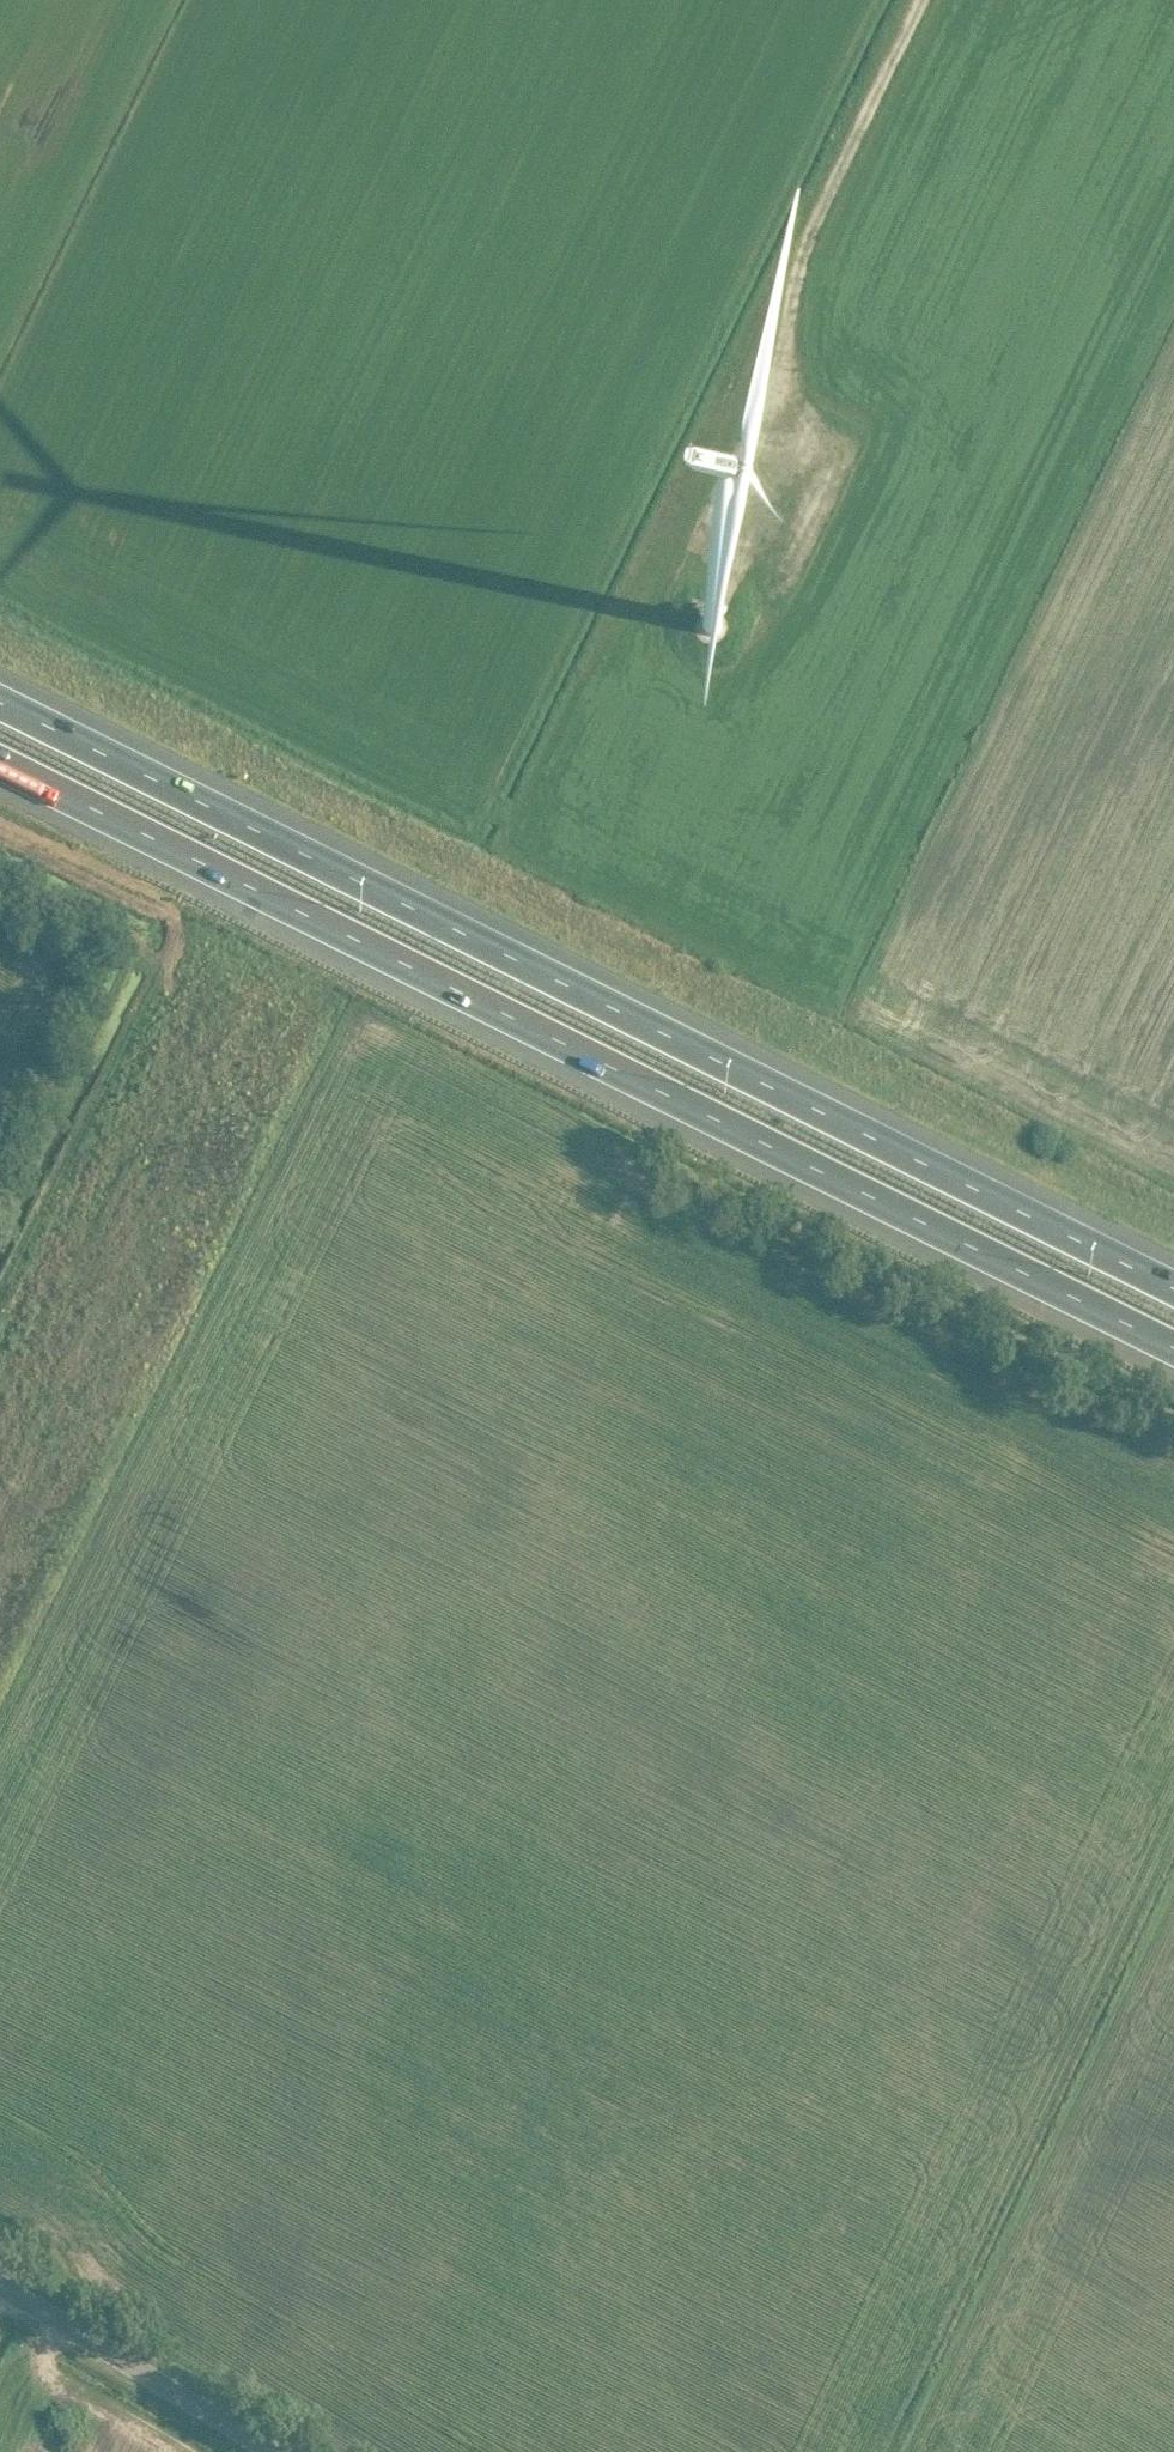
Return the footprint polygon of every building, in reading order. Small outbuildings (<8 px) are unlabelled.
[(704,625),(704,627),(704,629),(704,631),(705,633),(707,634),(709,635),(710,636),(712,636),(714,635),(716,635),(718,633),(719,632),(720,630),(720,628),(720,626),(719,624),(718,623),(717,621),(715,620),(713,620),(711,620),(709,620),(707,621),(706,622),(705,624),(704,625)]
